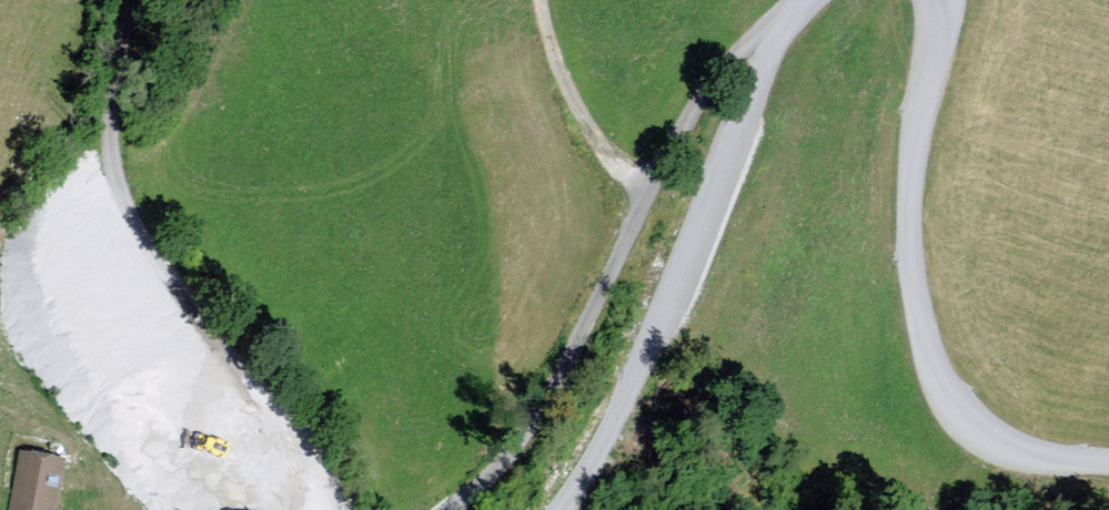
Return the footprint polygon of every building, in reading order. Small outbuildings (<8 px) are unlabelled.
[(19,452),(6,509),(52,509),(63,462),(19,452)]
